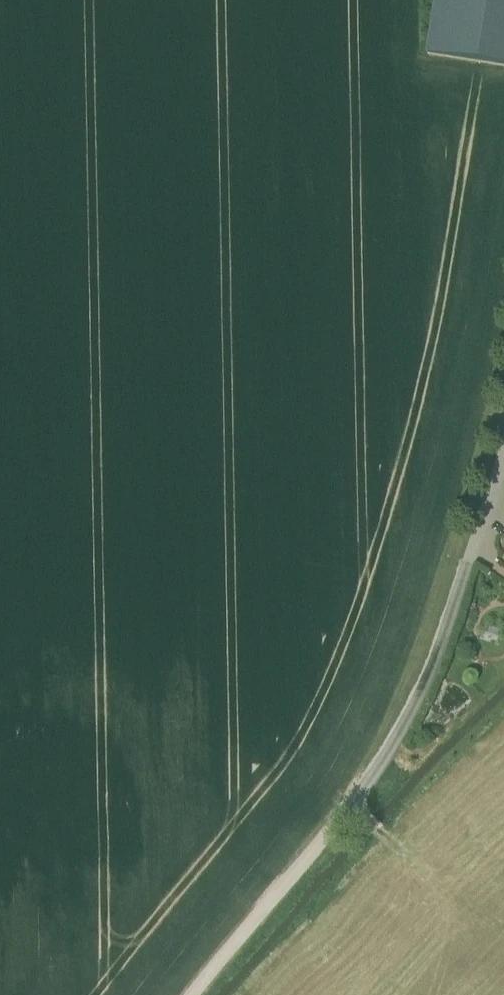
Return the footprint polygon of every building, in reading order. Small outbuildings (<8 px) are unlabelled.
[(427,55),(503,67),(503,0),(436,0),(427,55)]
